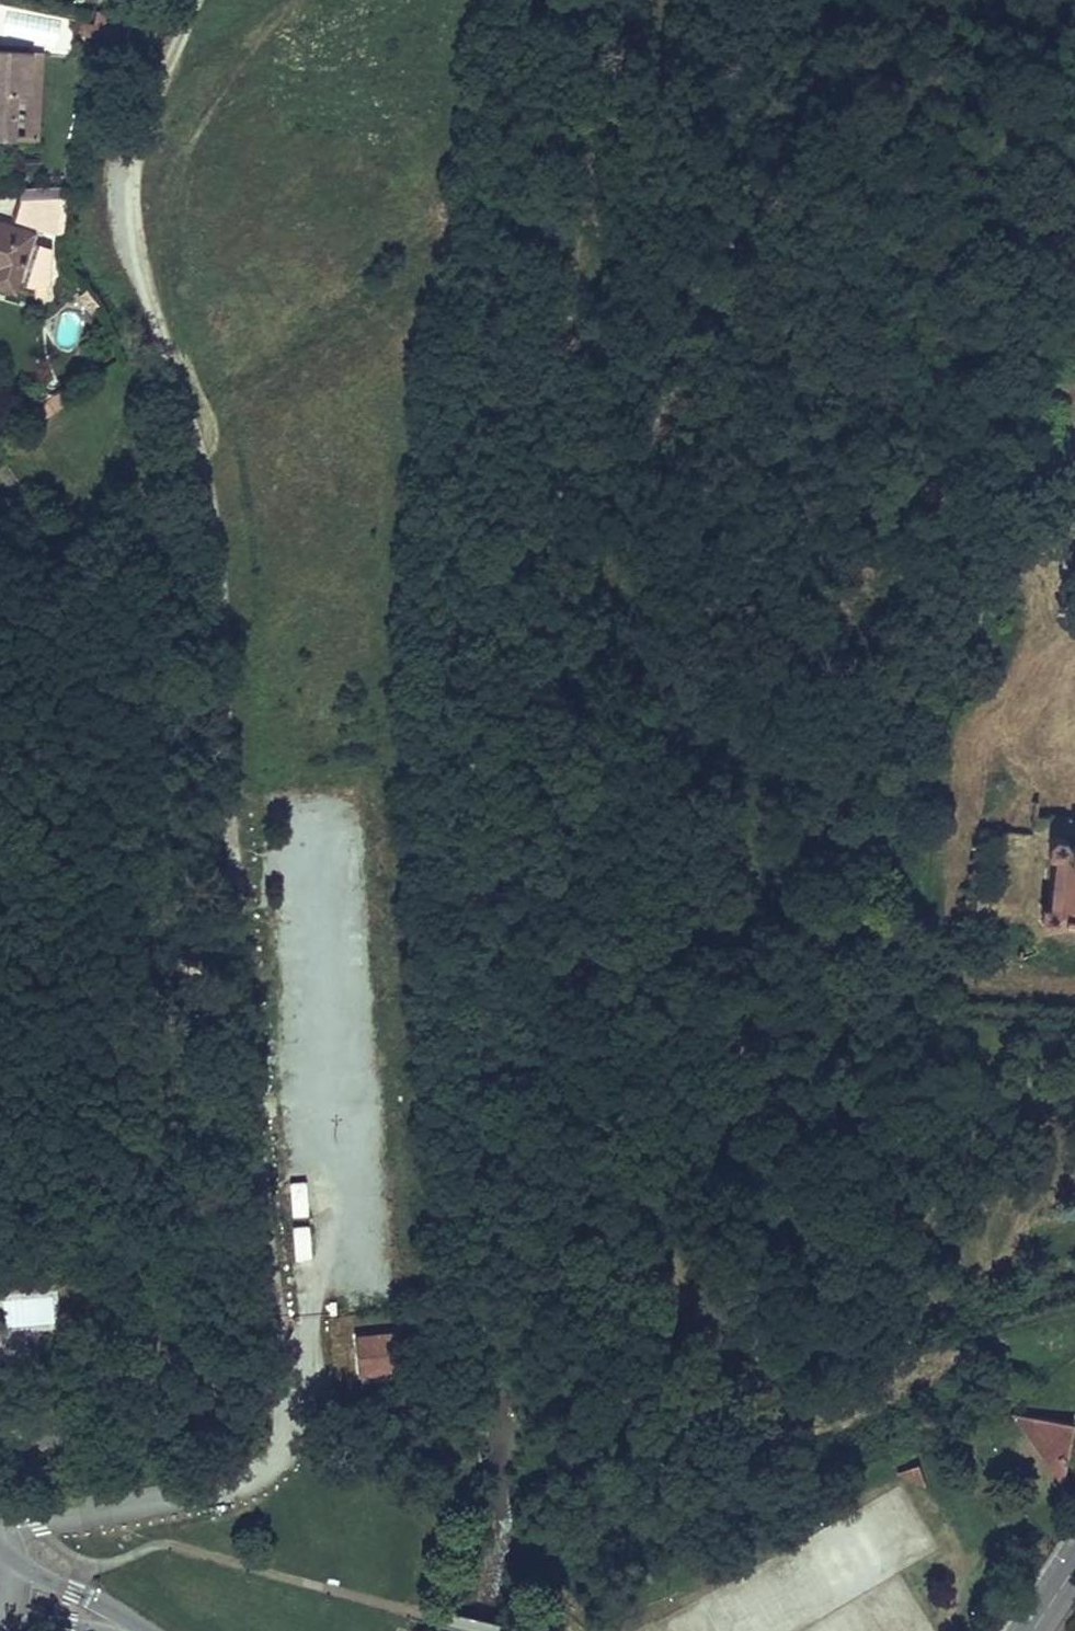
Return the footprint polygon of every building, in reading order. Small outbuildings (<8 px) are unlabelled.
[(38,15),(0,13),(0,33),(36,35),(38,15)] [(49,52),(68,53),(70,17),(51,16),(49,52)] [(11,136),(14,92),(27,92),(29,54),(0,52),(0,136),(11,136)] [(61,187),(26,188),(23,197),(59,197),(61,187)] [(15,222),(52,234),(59,197),(23,197),(15,222)] [(13,290),(16,281),(23,258),(28,242),(30,236),(0,226),(0,285),(13,290)] [(50,249),(28,242),(23,258),(16,281),(32,286),(50,287),(50,249)] [(34,413),(40,422),(69,402),(63,394),(34,413)] [(1074,916),(1074,832),(1053,830),(1044,914),(1074,916)] [(305,1177),(286,1180),(291,1216),(309,1214),(305,1177)] [(291,1222),(293,1258),(311,1257),(309,1222),(291,1222)] [(359,1373),(397,1370),(394,1335),(356,1338),(359,1373)] [(1012,1412),(1062,1482),(1074,1424),(1012,1412)] [(920,1475),(904,1478),(923,1493),(920,1475)]
